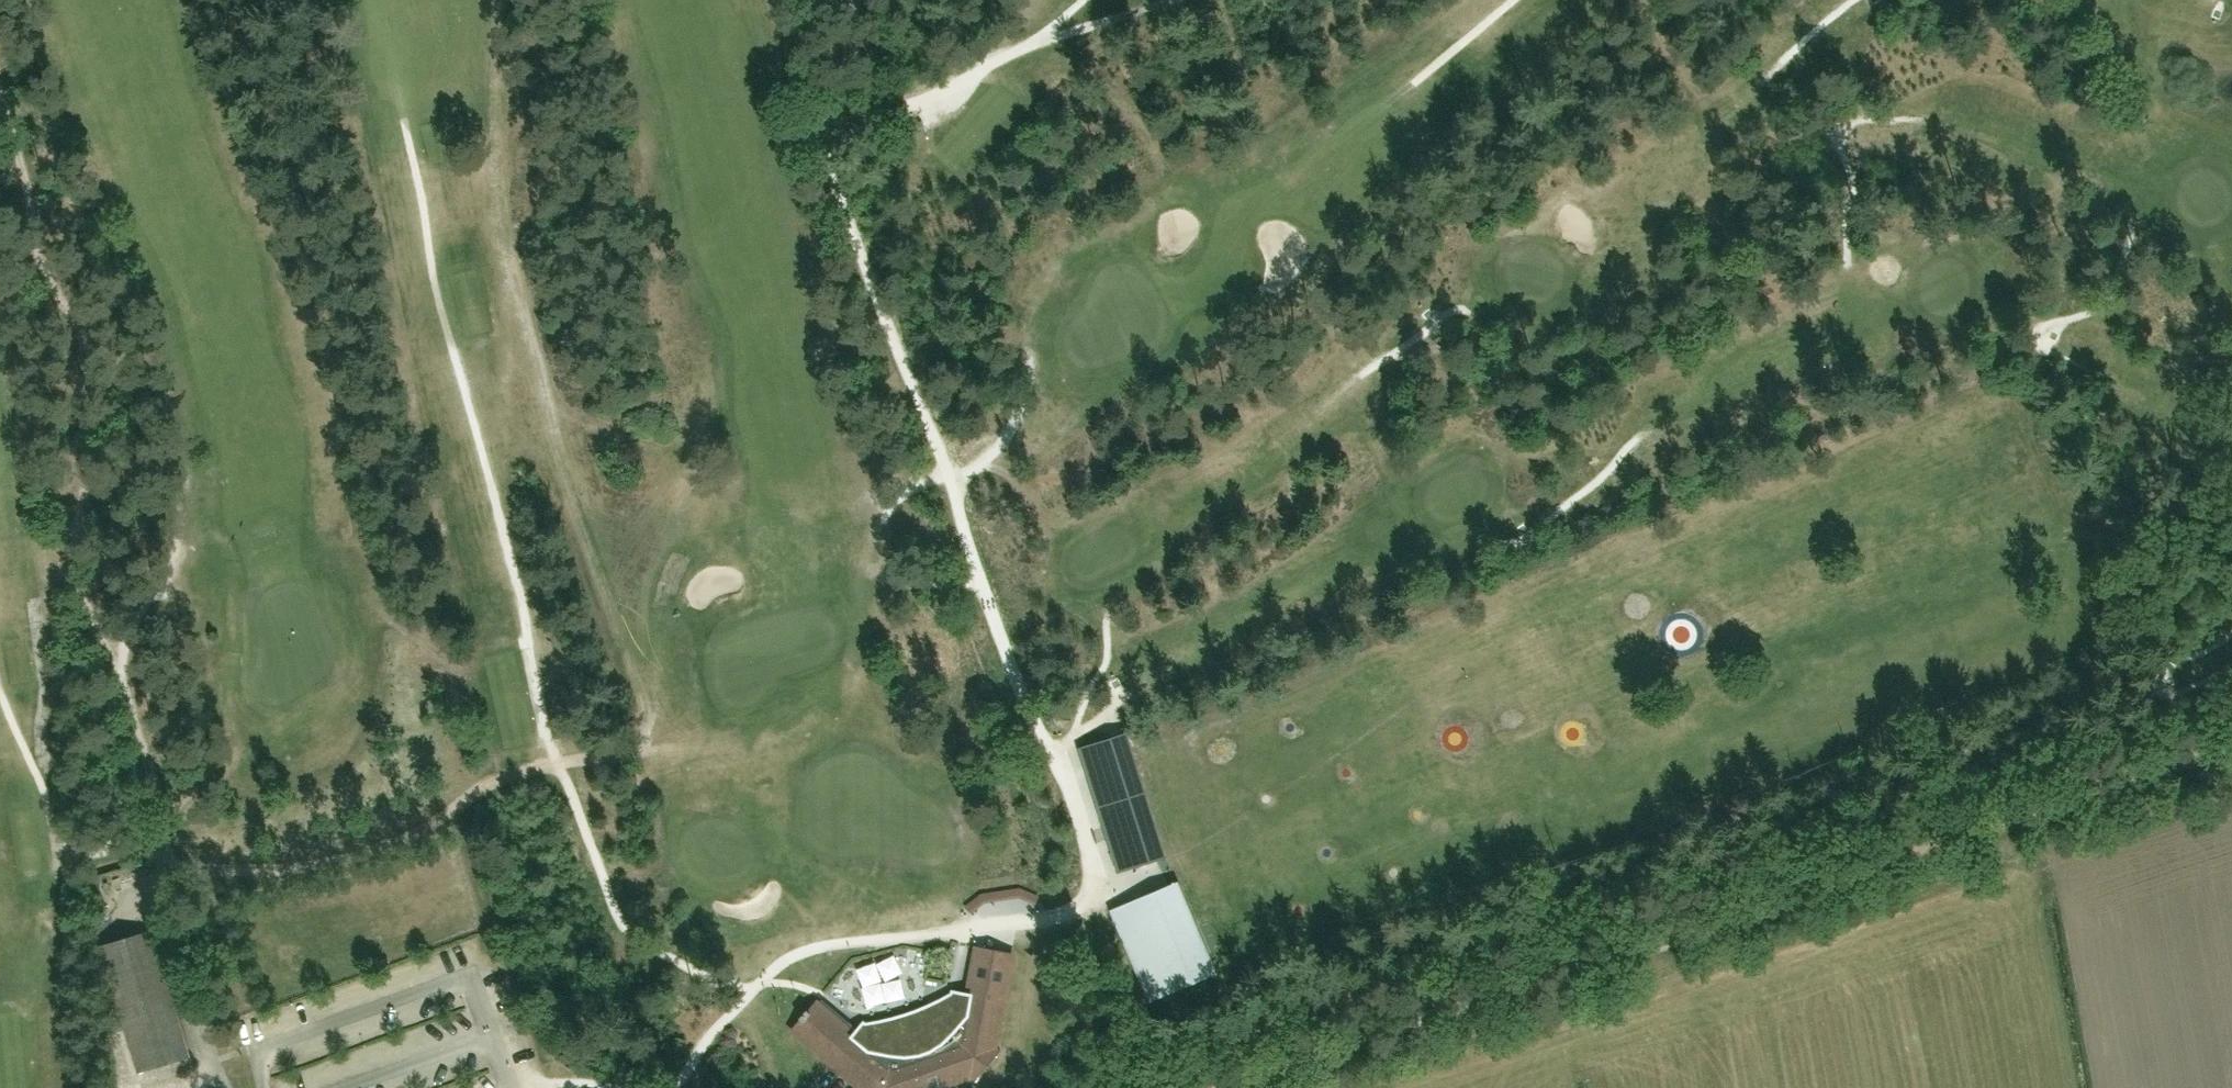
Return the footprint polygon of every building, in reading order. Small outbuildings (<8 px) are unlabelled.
[(1077,748),(1088,781),(1121,770),(1110,737),(1077,748)] [(1113,908),(1152,1000),(1217,973),(1197,926),(1174,935),(1155,891),(1113,908)] [(187,1058),(150,932),(98,947),(136,1073),(187,1058)] [(861,1087),(940,1087),(943,1087),(967,1079),(971,1083),(1001,1051),(994,1044),(1011,952),(994,949),(977,946),(976,948),(968,995),(960,993),(936,1006),(911,1016),(885,1023),(859,1027),(857,1029),(822,998),(819,996),(807,1010),(804,1008),(796,1017),(799,1019),(791,1028),(831,1062),(861,1087)]
